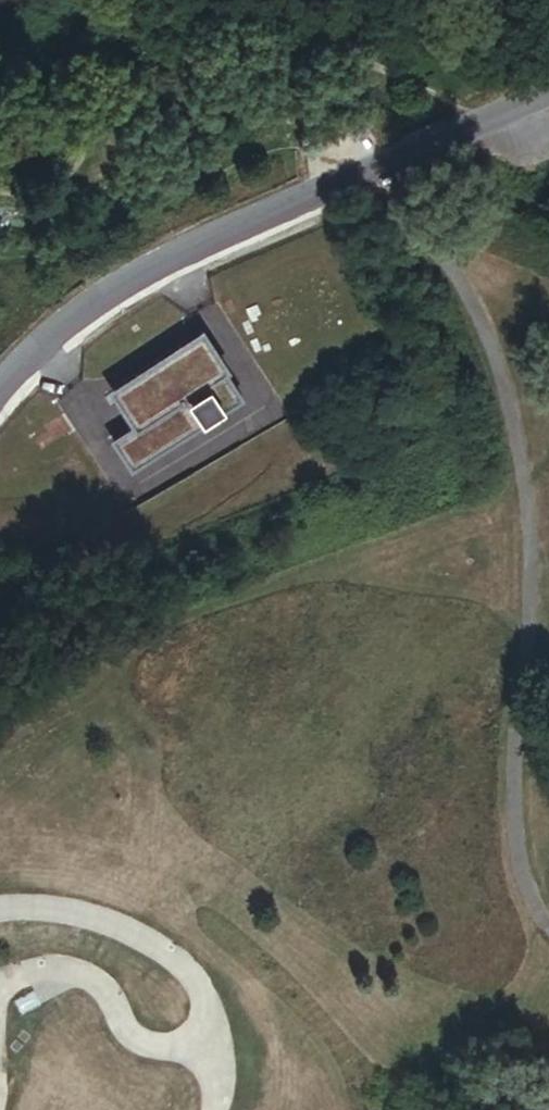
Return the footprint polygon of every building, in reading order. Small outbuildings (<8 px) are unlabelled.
[(121,447),(142,477),(244,406),(226,380),(232,376),(206,340),(116,402),(139,435),(121,447)]
